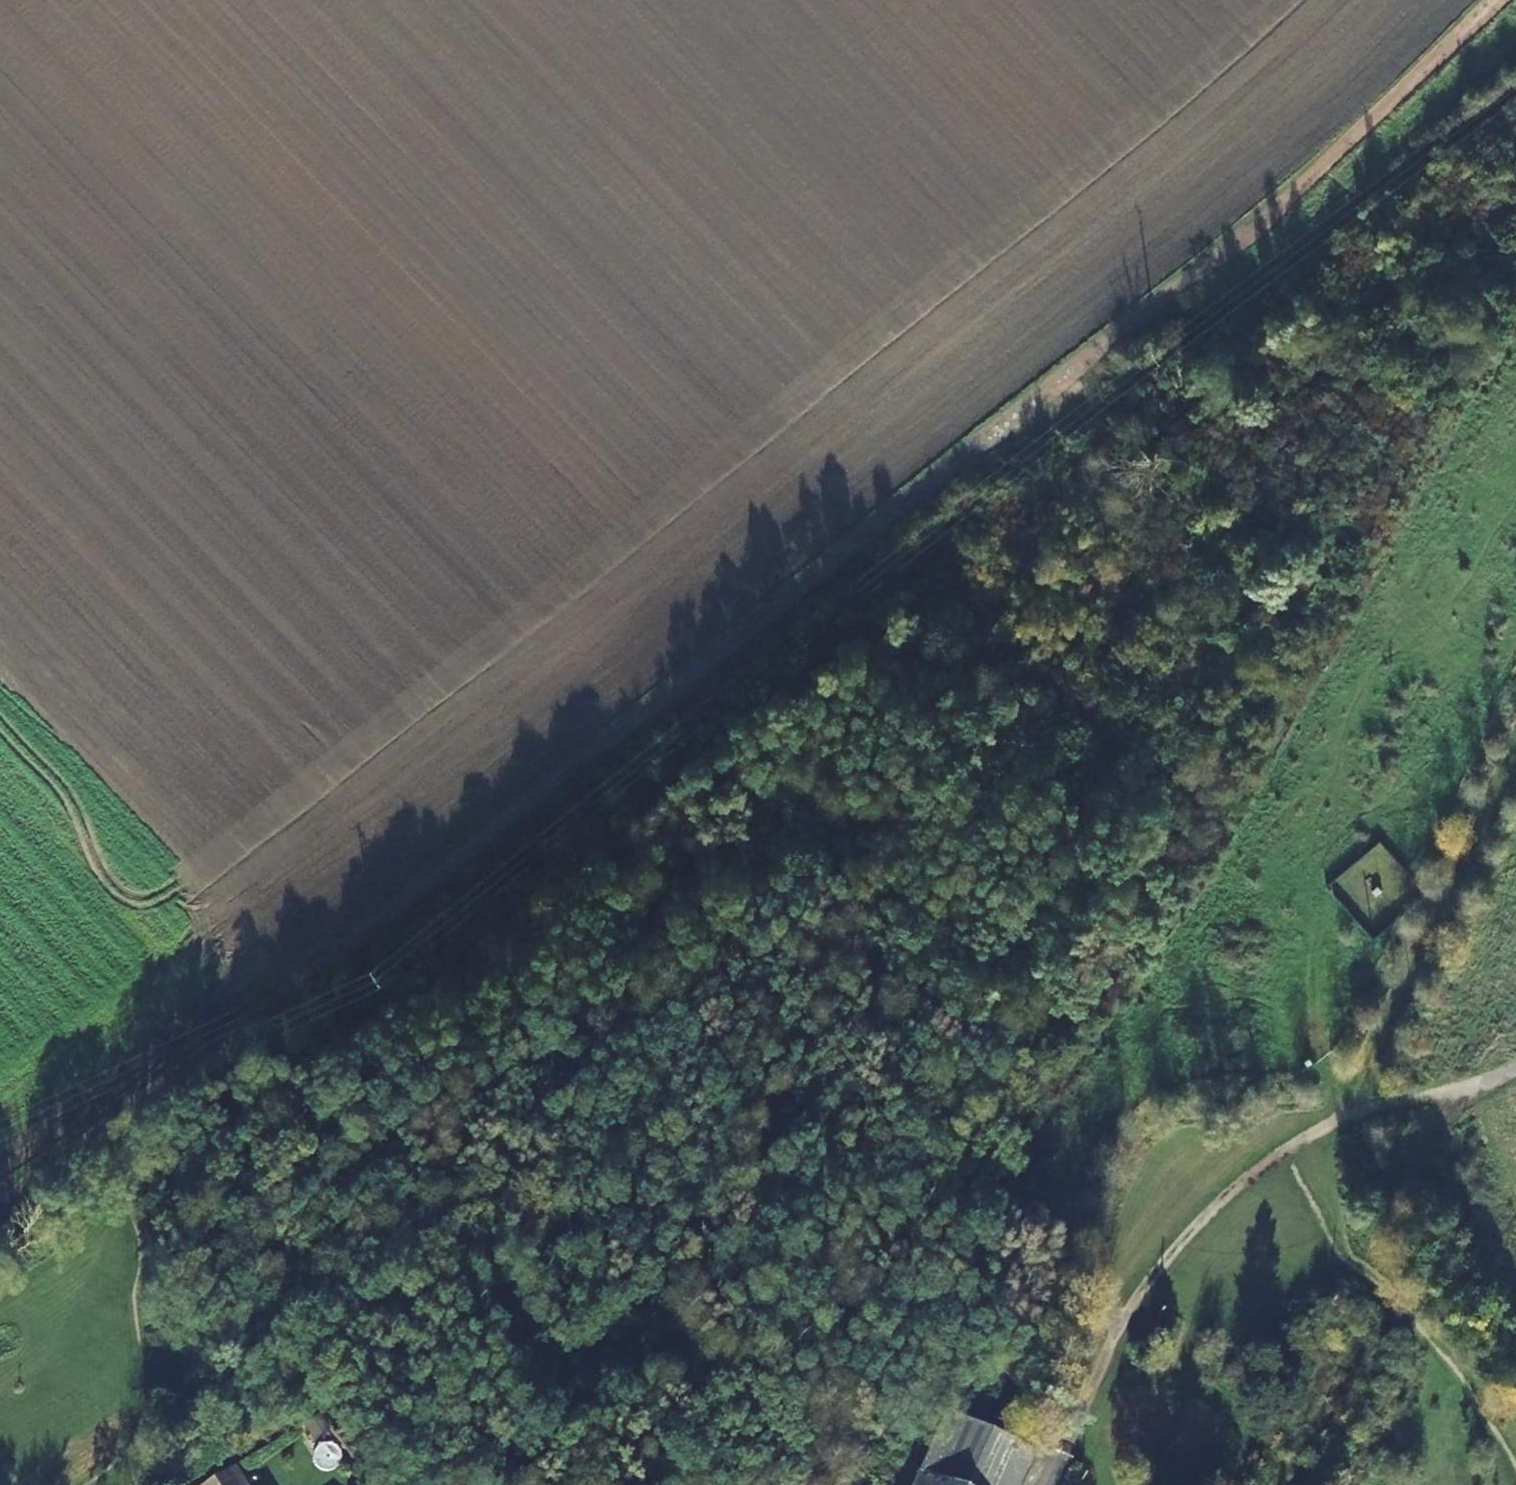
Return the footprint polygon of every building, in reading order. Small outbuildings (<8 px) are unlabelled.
[(912,1484),(1021,1484),(1035,1453),(945,1410),(912,1484)] [(245,1470),(221,1484),(254,1484),(245,1470)]
